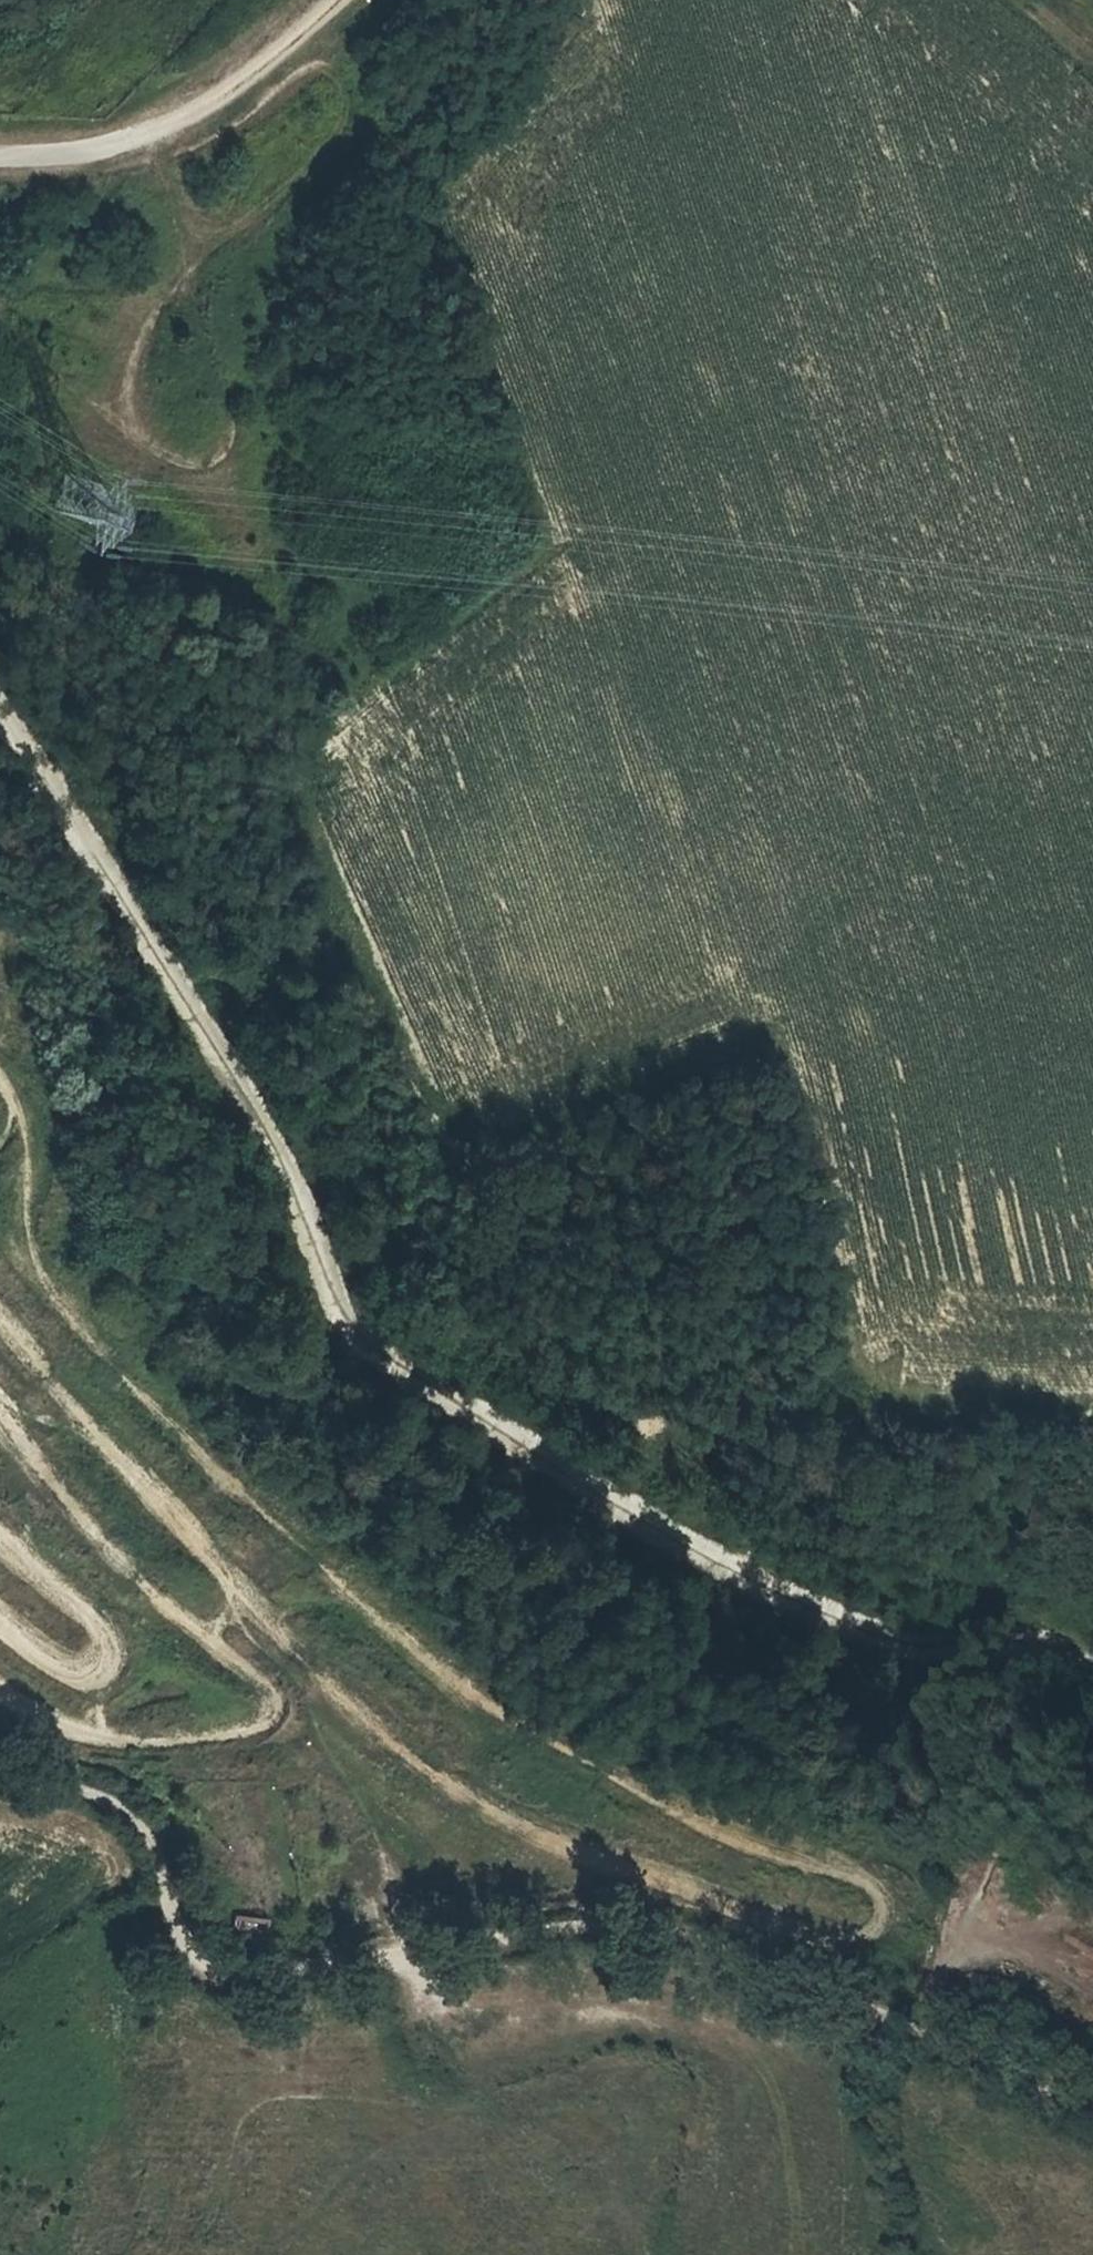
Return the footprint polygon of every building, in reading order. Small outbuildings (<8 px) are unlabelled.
[(261,1917),(229,1912),(227,1923),(260,1928),(261,1917)]
